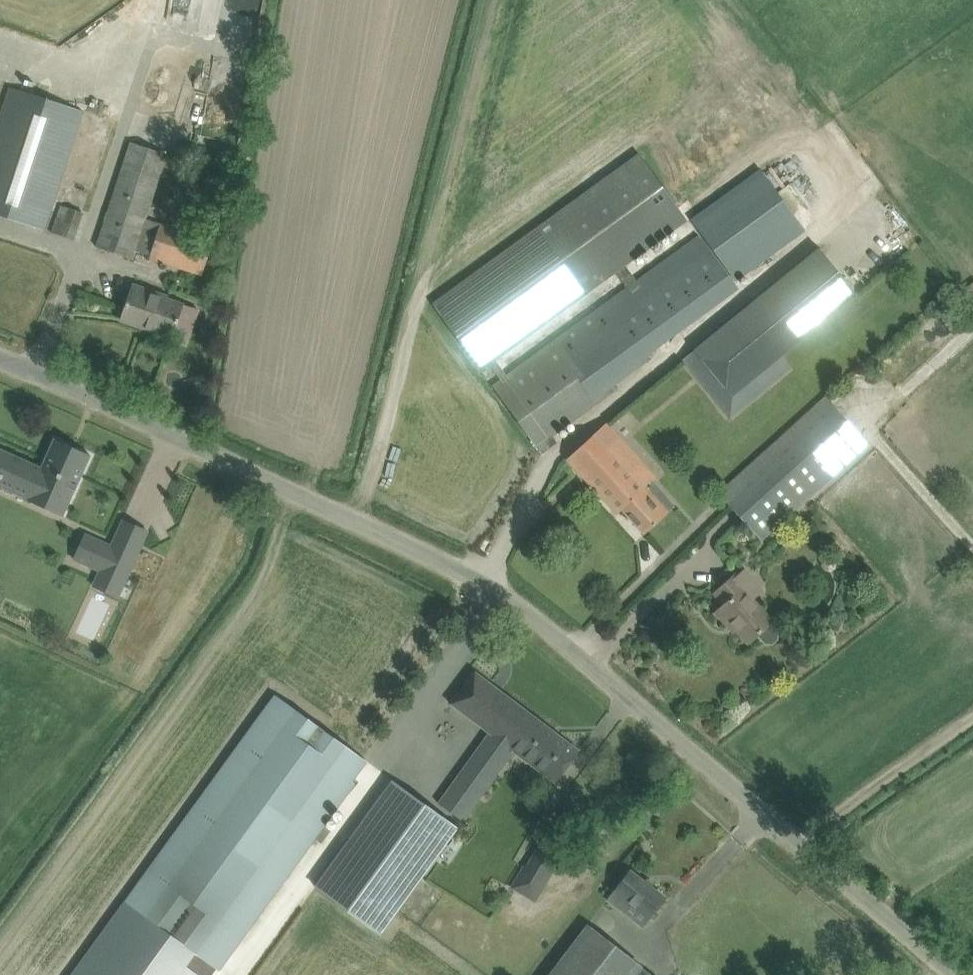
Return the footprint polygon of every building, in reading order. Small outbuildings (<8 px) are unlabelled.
[(44,230),(51,211),(79,125),(83,111),(11,87),(6,102),(0,121),(0,215),(44,230)] [(131,142),(103,228),(97,247),(132,259),(135,250),(150,255),(150,257),(202,274),(213,240),(145,218),(166,154),(131,142)] [(639,153),(432,303),(481,370),(490,364),(496,359),(616,272),(626,265),(688,220),(639,153)] [(806,231),(762,170),(692,220),(737,281),(806,231)] [(53,231),(75,237),(84,209),(61,203),(53,231)] [(496,359),(490,364),(501,379),(492,386),(537,447),(542,455),(558,443),(553,436),(597,404),(610,394),(608,391),(652,359),(655,350),(715,306),(739,289),(700,236),(676,253),(637,281),(626,265),(616,272),(628,288),(509,374),(507,375),(496,359)] [(819,248),(694,350),(732,396),(857,294),(819,248)] [(133,285),(121,321),(176,340),(187,306),(167,299),(168,297),(133,285)] [(819,404),(818,403),(798,420),(799,422),(719,494),(761,540),(867,444),(825,398),(819,404)] [(582,445),(567,459),(617,514),(622,509),(645,534),(659,520),(676,506),(652,480),(648,483),(621,453),(629,446),(607,421),(599,428),(582,445)] [(10,490),(29,499),(64,515),(83,473),(91,455),(55,438),(42,468),(29,462),(0,449),(0,486),(10,490)] [(815,514),(809,519),(818,530),(824,524),(815,514)] [(87,532),(74,559),(125,583),(138,556),(87,532)] [(773,644),(778,638),(778,632),(770,623),(773,621),(753,600),(765,590),(745,568),(738,575),(736,573),(715,593),(725,604),(716,612),(728,626),(731,623),(749,643),(758,634),(766,643),(773,644)] [(490,732),(440,803),(464,820),(514,750),(515,751),(556,782),(568,767),(580,751),(473,670),(461,686),(450,701),(490,732)] [(72,974),(215,974),(219,970),(290,872),(355,783),(351,781),(366,760),(351,749),(336,739),(295,709),(276,695),(126,901),(72,974)] [(391,779),(315,887),(382,935),(459,827),(391,779)] [(525,863),(511,886),(516,889),(536,900),(556,867),(567,847),(547,836),(536,855),(530,866),(525,863)] [(643,926),(650,916),(651,916),(665,897),(631,870),(616,889),(616,890),(609,899),(643,926)] [(549,974),(651,974),(644,970),(642,973),(639,970),(641,967),(588,925),(549,974)]
